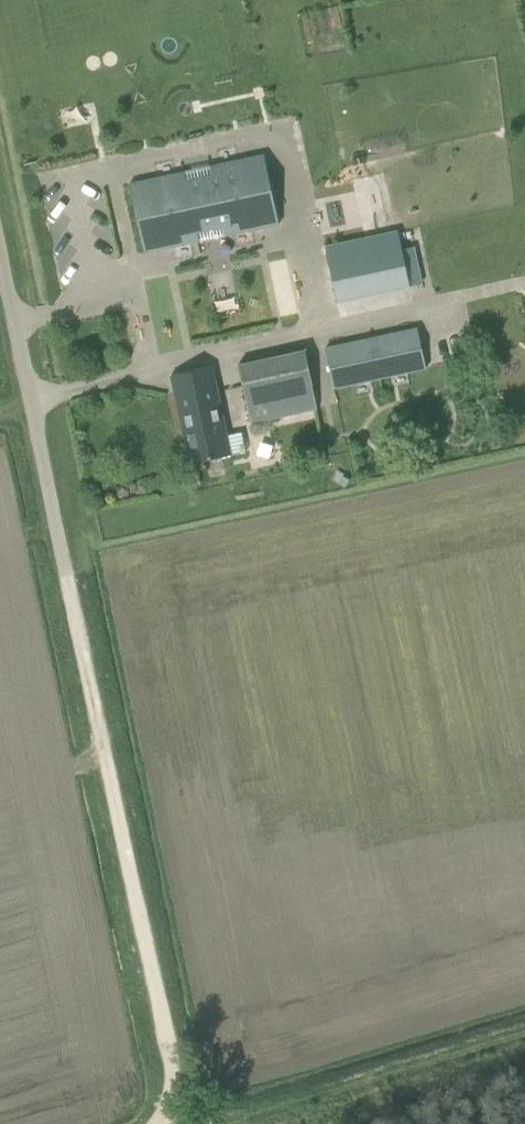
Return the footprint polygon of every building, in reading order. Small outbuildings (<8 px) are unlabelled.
[(219,174),(179,182),(177,174),(130,184),(145,252),(192,241),(190,233),(230,225),(232,232),(279,223),(264,156),(217,165),(219,174)] [(361,239),(325,247),(331,275),(367,267),(361,239)] [(418,269),(407,271),(410,286),(421,284),(418,269)] [(427,369),(418,329),(325,349),(334,390),(427,369)] [(252,423),(319,410),(305,353),(239,365),(252,423)] [(214,366),(171,375),(183,432),(188,431),(190,438),(180,440),(185,464),(195,462),(232,454),(247,451),(243,431),(228,435),(214,366)]
